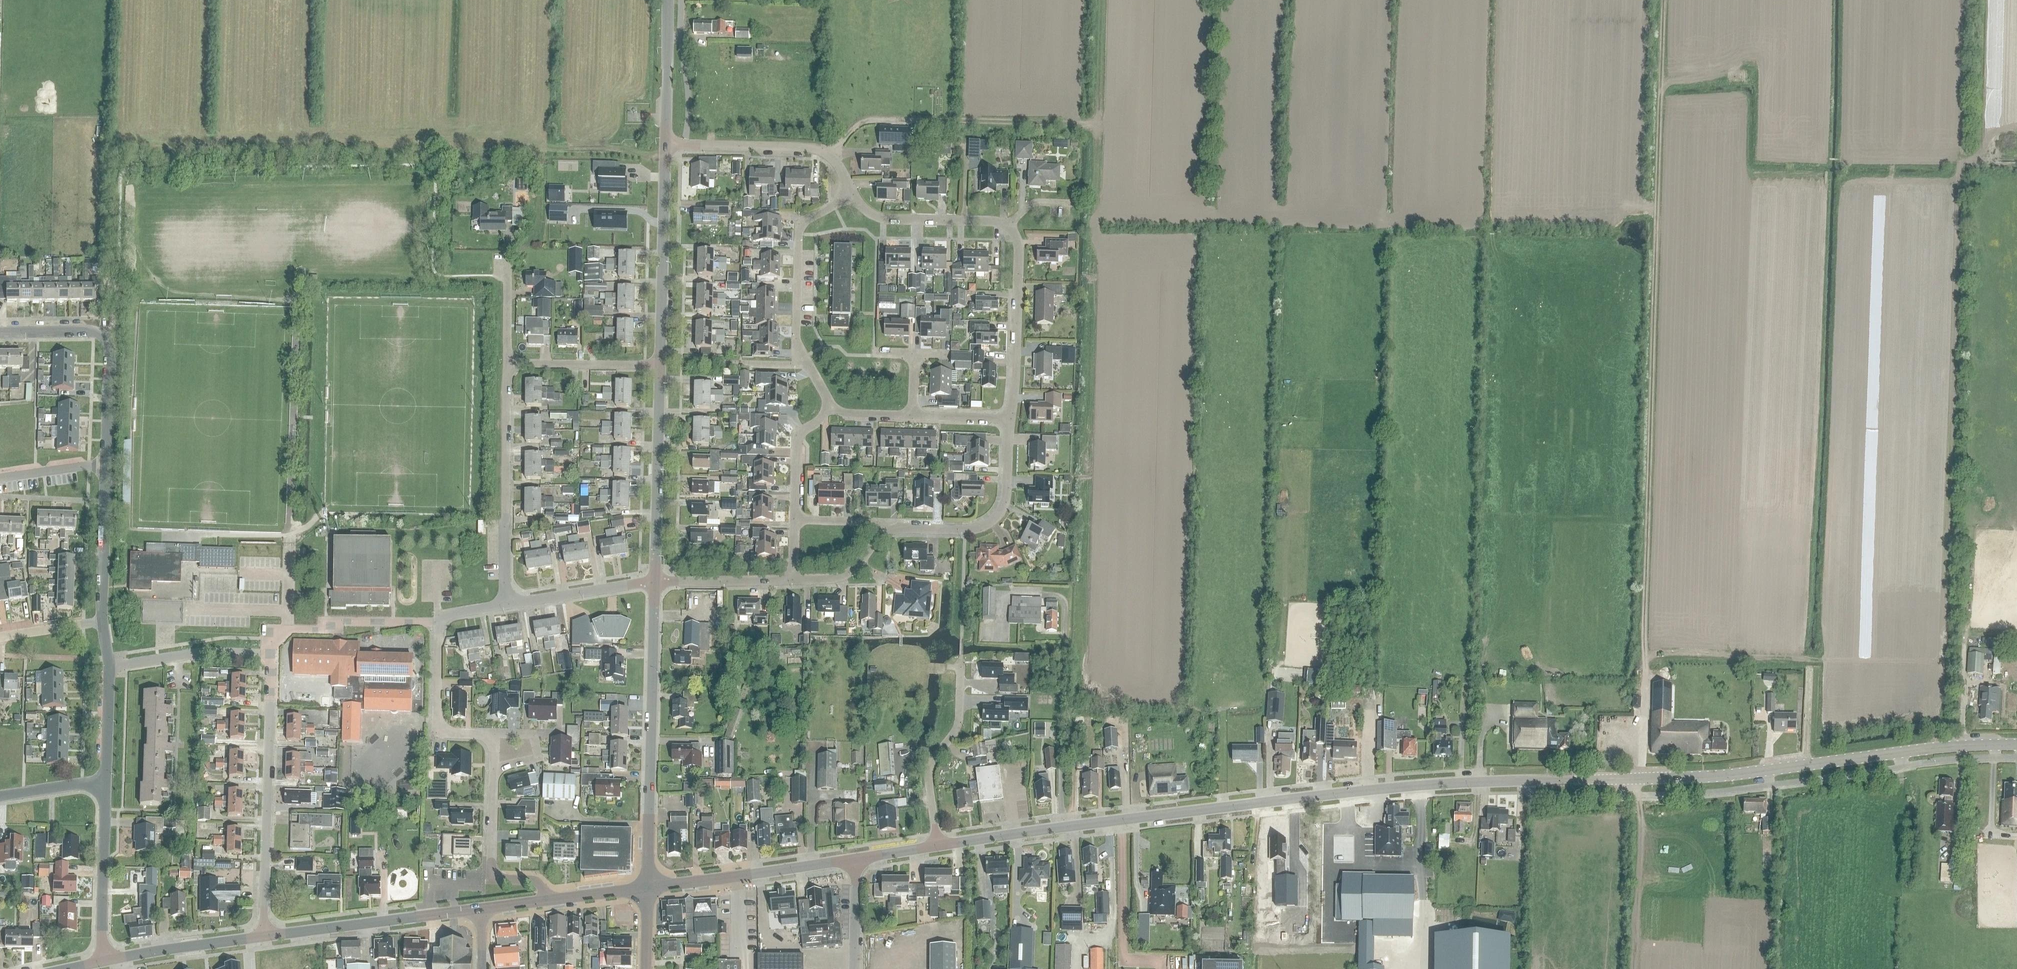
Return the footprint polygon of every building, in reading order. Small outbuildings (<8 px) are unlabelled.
[(694,33),(725,34),(725,21),(716,21),(716,22),(694,22),(694,33)] [(736,29),(736,39),(748,39),(749,29),(736,29)] [(97,128),(96,137),(105,137),(106,128),(97,128)] [(880,145),(908,145),(909,129),(892,129),(892,128),(881,128),(880,145)] [(950,140),(939,140),(938,148),(950,148),(950,140)] [(1016,158),(1030,159),(1031,145),(1017,144),(1016,158)] [(876,157),(862,157),(861,171),(880,172),(880,165),(889,165),(890,152),(876,151),(876,157)] [(692,188),(708,189),(708,171),(716,172),(716,159),(699,159),(699,166),(692,165),(692,188)] [(625,171),(615,171),(615,162),(593,162),(593,173),(599,173),(599,180),(601,180),(601,188),(625,189),(625,191),(626,191),(627,180),(625,180),(625,171)] [(1029,186),(1044,186),(1044,180),(1058,181),(1059,167),(1045,166),(1045,164),(1030,164),(1029,186)] [(755,187),(762,187),(762,169),(750,169),(750,187),(749,196),(754,196),(755,187)] [(762,169),(762,187),(769,187),(769,196),(774,197),(774,187),(775,170),(762,169)] [(798,188),(798,170),(786,170),(786,185),(780,185),(779,200),(790,200),(791,188),(798,188)] [(810,171),(798,170),(798,188),(805,188),(805,197),(818,198),(818,186),(810,186),(810,171)] [(980,192),(995,193),(995,185),(1007,185),(1008,172),(996,172),(996,171),(981,170),(980,192)] [(917,184),(917,199),(930,199),(930,201),(938,201),(938,195),(946,196),(947,179),(938,179),(938,185),(917,184)] [(893,186),(878,186),(877,200),(895,200),(896,189),(906,189),(906,181),(893,181),(893,186)] [(550,193),(550,202),(564,202),(564,193),(550,193)] [(743,209),(751,209),(751,198),(743,198),(743,209)] [(706,210),(695,210),(695,225),(717,225),(717,216),(728,216),(728,204),(706,203),(706,210)] [(549,218),(562,218),(563,207),(549,206),(549,218)] [(474,221),(481,221),(481,231),(505,231),(505,222),(513,222),(513,208),(502,208),(502,214),(488,214),(488,208),(474,208),(474,221)] [(763,222),(763,229),(780,230),(781,218),(765,217),(765,212),(751,211),(750,217),(754,217),(754,222),(763,222)] [(601,214),(601,229),(626,230),(626,214),(601,214)] [(763,229),(763,237),(753,236),(753,241),(760,241),(760,248),(772,248),(772,242),(780,242),(780,230),(763,229)] [(1067,242),(1076,243),(1076,235),(1068,234),(1067,242)] [(1067,241),(1046,240),(1046,249),(1038,248),(1037,262),(1057,263),(1058,256),(1067,256),(1067,241)] [(850,316),(852,247),(834,246),(834,255),(831,255),(831,261),(834,261),(833,278),(831,278),(831,283),(833,283),(833,301),(830,301),(830,306),(833,306),(832,315),(834,315),(834,318),(831,318),(831,329),(849,330),(849,316),(850,316)] [(598,249),(588,248),(588,260),(598,261),(598,249)] [(891,269),(898,269),(898,250),(886,250),(885,271),(886,271),(886,274),(889,274),(891,272),(891,269)] [(898,250),(898,269),(910,269),(910,250),(898,250)] [(927,276),(934,276),(934,269),(934,251),(923,251),(923,269),(927,269),(927,276)] [(934,251),(934,269),(945,270),(945,251),(934,251)] [(698,252),(698,264),(726,264),(726,259),(718,259),(713,259),(713,252),(698,252)] [(976,272),(976,254),(964,253),(964,267),(952,266),(952,279),(964,280),(965,272),(976,272)] [(634,266),(634,254),(620,254),(619,260),(614,260),(614,266),(634,266)] [(976,254),(976,272),(991,272),(991,283),(999,283),(1000,267),(988,267),(988,254),(976,254)] [(753,261),(753,266),(780,267),(780,255),(762,255),(761,261),(753,261)] [(726,264),(698,264),(698,276),(713,276),(713,270),(726,270),(726,264)] [(599,282),(600,265),(586,265),(585,282),(599,282)] [(619,272),(619,278),(634,278),(634,266),(614,266),(614,272),(619,272)] [(780,267),(753,266),(753,271),(761,271),(761,277),(757,277),(757,283),(773,284),(773,278),(779,278),(780,267)] [(546,273),(527,273),(526,287),(538,287),(538,291),(536,291),(535,298),(555,298),(561,298),(561,285),(555,285),(555,283),(545,283),(546,273)] [(730,282),(738,282),(738,274),(730,273),(730,282)] [(925,275),(915,275),(915,290),(924,290),(925,275)] [(0,278),(0,296),(6,296),(6,302),(19,302),(19,287),(21,287),(21,282),(21,279),(16,279),(16,281),(7,281),(7,278),(0,278)] [(29,278),(29,282),(21,282),(21,287),(19,287),(19,302),(32,302),(31,287),(33,287),(33,278),(29,278)] [(46,286),(46,278),(39,278),(39,286),(33,287),(31,287),(32,302),(44,302),(44,286),(46,286)] [(59,286),(58,278),(54,278),(54,286),(46,286),(44,286),(44,302),(57,302),(57,286),(59,286)] [(66,278),(58,278),(59,286),(57,286),(57,302),(70,302),(69,286),(71,286),(71,278),(66,278)] [(84,286),(84,278),(79,278),(79,286),(71,286),(69,286),(70,302),(82,301),(82,286),(84,286)] [(95,286),(96,286),(96,278),(92,278),(92,286),(84,286),(82,286),(82,301),(95,301),(95,286)] [(726,290),(740,290),(740,282),(726,282),(726,290)] [(606,291),(606,285),(597,285),(597,284),(585,284),(585,296),(594,296),(594,291),(606,291)] [(1043,293),(1036,293),(1035,324),(1052,324),(1053,296),(1062,297),(1062,286),(1043,286),(1043,293)] [(619,295),(614,294),(613,300),(633,300),(634,288),(619,288),(619,295)] [(698,288),(697,300),(725,301),(725,295),(712,295),(712,288),(698,288)] [(757,295),(756,302),(775,303),(775,291),(749,290),(749,295),(757,295)] [(952,292),(952,307),(964,307),(965,292),(952,292)] [(894,304),(894,296),(878,296),(878,303),(894,304)] [(976,312),(990,312),(990,310),(998,310),(998,300),(990,299),(990,298),(976,298),(976,312)] [(595,300),(594,299),(585,299),(584,307),(594,307),(595,300)] [(618,306),(618,312),(633,312),(633,300),(613,300),(613,306),(618,306)] [(725,301),(697,300),(697,312),(712,312),(712,306),(725,306),(725,301)] [(543,317),(546,319),(551,319),(552,301),(544,301),(543,317)] [(582,316),(583,302),(575,302),(574,316),(582,316)] [(774,314),(775,303),(756,302),(756,309),(749,309),(749,314),(774,314)] [(915,306),(907,305),(906,318),(914,319),(915,306)] [(602,318),(602,308),(594,307),(584,307),(584,317),(602,318)] [(920,337),(933,337),(933,318),(926,318),(926,308),(916,308),(915,323),(921,323),(920,337)] [(933,337),(945,337),(945,330),(951,331),(952,310),(941,310),(941,319),(933,318),(933,337)] [(774,325),(774,314),(749,314),(748,318),(756,318),(756,326),(760,326),(760,325),(774,326),(774,325)] [(525,318),(525,337),(529,337),(528,344),(543,345),(544,337),(548,337),(548,323),(543,323),(540,319),(525,318)] [(885,321),(884,336),(909,336),(909,322),(885,321)] [(613,334),(618,334),(633,335),(633,322),(618,322),(618,329),(613,329),(613,334)] [(981,345),(996,346),(997,331),(988,330),(989,324),(970,323),(970,330),(970,336),(977,336),(976,345),(981,345)] [(697,324),(696,336),(724,337),(724,331),(711,331),(712,324),(697,324)] [(752,332),(752,337),(778,337),(778,325),(774,325),(774,326),(760,325),(760,326),(760,332),(752,332)] [(566,345),(568,345),(577,345),(577,329),(571,329),(567,329),(567,331),(558,331),(558,346),(566,346),(566,345)] [(633,335),(618,334),(617,346),(632,347),(633,335)] [(696,336),(696,348),(711,349),(711,342),(724,342),(724,337),(696,336)] [(753,357),(769,357),(772,357),(772,349),(777,349),(778,337),(752,337),(752,341),(760,341),(759,349),(754,349),(753,357)] [(952,350),(961,350),(961,342),(953,342),(952,350)] [(1062,348),(1046,348),(1046,356),(1034,356),(1034,365),(1036,365),(1036,378),(1051,378),(1051,361),(1059,361),(1060,357),(1062,357),(1062,348)] [(1062,361),(1073,362),(1074,349),(1063,348),(1062,361)] [(974,352),(973,365),(973,371),(982,371),(981,387),(995,388),(996,367),(983,367),(983,353),(974,352)] [(7,368),(9,368),(9,353),(0,353),(0,368),(7,368)] [(18,385),(20,385),(20,377),(12,377),(12,368),(21,368),(21,371),(29,371),(29,358),(22,358),(22,353),(9,353),(9,368),(7,368),(7,377),(9,377),(9,385),(18,385)] [(950,363),(955,363),(955,369),(968,370),(968,364),(970,364),(971,354),(951,353),(950,363)] [(53,366),(73,366),(74,355),(53,354),(53,366)] [(73,366),(53,366),(52,377),(73,378),(73,366)] [(932,371),(931,384),(950,384),(950,372),(932,371)] [(767,387),(767,394),(785,394),(786,382),(779,382),(780,374),(756,373),(756,386),(767,387)] [(740,386),(740,381),(740,376),(723,376),(723,386),(740,386)] [(73,390),(73,378),(52,377),(52,389),(73,390)] [(526,382),(526,394),(555,394),(555,388),(547,388),(547,389),(541,388),(541,382),(526,382)] [(631,395),(631,383),(616,382),(616,394),(631,395)] [(695,384),(695,396),(722,397),(723,391),(710,391),(710,384),(695,384)] [(950,384),(931,384),(931,396),(944,396),(944,407),(958,408),(958,392),(950,392),(950,384)] [(554,400),(560,400),(560,394),(555,394),(526,394),(526,406),(541,406),(541,400),(546,400),(554,400)] [(631,395),(616,394),(616,406),(631,407),(631,395)] [(785,394),(767,394),(767,401),(758,401),(758,414),(772,414),(772,406),(785,406),(785,394)] [(1061,396),(1046,395),(1046,404),(1039,404),(1039,406),(1030,406),(1030,422),(1052,422),(1052,409),(1060,409),(1061,396)] [(722,397),(695,396),(694,408),(709,409),(710,402),(714,402),(722,402),(722,397)] [(58,404),(58,416),(79,416),(79,404),(58,404)] [(549,412),(564,412),(565,405),(549,404),(549,412)] [(723,415),(736,415),(737,407),(723,406),(723,415)] [(756,435),(774,436),(775,423),(770,423),(766,423),(766,415),(750,415),(750,422),(750,429),(756,429),(756,435)] [(79,416),(58,416),(57,427),(78,428),(79,416)] [(615,424),(611,424),(611,422),(602,422),(602,428),(611,429),(630,429),(630,417),(616,416),(615,424)] [(526,418),(526,430),(555,431),(555,425),(541,425),(541,418),(526,418)] [(694,420),(694,432),(722,433),(722,428),(714,427),(714,428),(709,428),(709,421),(694,420)] [(78,428),(57,427),(57,438),(78,439),(78,428)] [(630,429),(611,429),(602,428),(602,434),(611,435),(611,433),(615,433),(615,441),(630,441),(630,429)] [(840,455),(844,456),(845,430),(831,429),(831,447),(840,447),(840,455)] [(555,431),(526,430),(526,443),(541,443),(541,437),(555,437),(555,431)] [(850,447),(859,447),(859,430),(845,430),(844,456),(849,456),(850,447)] [(859,430),(859,447),(867,448),(867,456),(872,456),(872,448),(873,430),(859,430)] [(889,457),(894,457),(895,431),(881,431),(880,448),(889,448),(889,457)] [(899,449),(908,449),(908,431),(895,431),(894,457),(899,457),(899,449)] [(916,458),(921,458),(922,432),(908,431),(908,449),(917,449),(916,458)] [(722,433),(694,432),(694,445),(708,445),(709,437),(714,437),(714,438),(722,439),(722,433)] [(935,450),(936,432),(922,432),(921,458),(926,458),(926,450),(935,450)] [(774,436),(756,435),(756,448),(747,448),(747,456),(768,456),(768,448),(774,448),(774,436)] [(967,445),(966,455),(988,456),(988,445),(974,444),(974,438),(959,437),(959,445),(967,445)] [(1030,453),(1030,466),(1044,466),(1045,451),(1056,451),(1056,437),(1042,437),(1042,445),(1029,444),(1029,453),(1030,453)] [(57,450),(77,451),(78,439),(57,438),(57,450)] [(614,457),(610,457),(601,456),(601,463),(610,463),(629,463),(629,451),(615,451),(614,457)] [(821,466),(829,466),(829,454),(821,454),(821,466)] [(541,455),(526,455),(526,467),(541,467),(546,467),(554,467),(554,461),(541,461),(541,455)] [(988,456),(966,455),(964,455),(964,466),(969,467),(988,467),(988,456)] [(693,457),(693,469),(709,469),(709,472),(718,472),(719,458),(710,458),(710,457),(693,457)] [(754,468),(754,474),(774,475),(774,464),(763,464),(763,457),(749,457),(749,468),(754,468)] [(629,463),(610,463),(601,463),(601,466),(601,469),(609,469),(609,468),(614,468),(614,475),(629,475),(629,463)] [(949,463),(948,471),(962,472),(963,463),(949,463)] [(541,467),(526,467),(526,479),(541,479),(541,467)] [(774,475),(754,474),(754,481),(749,481),(749,491),(754,491),(754,485),(773,485),(774,475)] [(832,486),(831,506),(843,506),(844,491),(852,491),(852,475),(844,475),(843,486),(832,486)] [(854,491),(862,491),(863,476),(854,475),(854,491)] [(951,493),(951,497),(954,501),(959,501),(962,498),(983,498),(983,483),(967,483),(967,476),(954,475),(954,483),(955,483),(954,490),(951,493)] [(721,484),(737,484),(738,484),(738,476),(737,476),(730,476),(721,476),(721,484)] [(821,477),(813,476),(813,496),(819,496),(819,505),(831,506),(832,486),(821,485),(821,477)] [(1041,507),(1048,507),(1048,504),(1049,504),(1049,490),(1052,490),(1052,477),(1035,477),(1035,489),(1029,488),(1029,503),(1041,504),(1041,507)] [(596,480),(581,479),(580,497),(587,497),(588,486),(596,487),(596,480)] [(915,509),(932,510),(933,494),(940,494),(940,480),(930,480),(930,484),(916,484),(915,509)] [(693,481),(692,495),(708,495),(708,494),(714,494),(714,483),(708,483),(708,482),(693,481)] [(879,488),(878,507),(890,507),(891,493),(897,493),(897,481),(886,481),(886,488),(879,488)] [(600,491),(600,497),(613,497),(628,497),(629,485),(614,485),(614,491),(600,491)] [(866,506),(878,507),(879,488),(866,488),(866,506)] [(554,504),(554,498),(540,498),(540,491),(526,491),(525,504),(540,504),(545,504),(554,504)] [(753,504),(753,510),(773,511),(773,500),(766,500),(767,494),(749,494),(748,504),(753,504)] [(613,497),(600,497),(600,503),(608,503),(608,502),(613,502),(613,509),(628,509),(628,497),(613,497)] [(722,511),(737,511),(737,501),(723,500),(722,511)] [(540,504),(525,504),(525,516),(540,516),(540,504)] [(699,524),(699,525),(707,525),(707,520),(718,521),(719,513),(714,513),(714,507),(708,507),(708,506),(692,506),(692,517),(700,517),(699,524)] [(773,511),(753,510),(753,521),(773,521),(773,511)] [(39,538),(39,529),(47,529),(49,529),(50,514),(37,513),(36,528),(35,528),(34,538),(39,538)] [(52,538),(52,529),(60,530),(62,530),(63,514),(50,514),(49,529),(47,529),(47,538),(52,538)] [(60,539),(64,539),(65,530),(75,530),(75,515),(63,514),(62,530),(60,530),(60,539)] [(623,517),(611,519),(612,527),(624,525),(623,517)] [(0,536),(8,536),(10,536),(11,520),(0,520),(0,544),(0,536)] [(8,544),(13,544),(13,536),(23,536),(24,521),(11,520),(10,536),(8,536),(8,544)] [(577,523),(579,535),(591,533),(589,521),(577,523)] [(1037,530),(1029,525),(1020,541),(1029,546),(1030,543),(1031,544),(1031,543),(1036,546),(1041,538),(1048,542),(1055,530),(1041,522),(1037,530)] [(735,528),(735,526),(721,526),(721,535),(735,535),(735,528)] [(756,540),(756,546),(776,547),(776,536),(769,536),(769,530),(751,529),(751,540),(756,540)] [(613,542),(611,530),(606,531),(607,542),(601,544),(603,558),(615,556),(613,542)] [(616,530),(611,530),(613,542),(615,556),(627,554),(624,540),(618,541),(616,530)] [(691,530),(691,544),(707,544),(707,543),(713,543),(713,532),(707,532),(707,531),(691,530)] [(546,532),(548,542),(555,541),(553,531),(546,532)] [(329,592),(329,599),(331,599),(331,609),(346,609),(346,606),(389,607),(389,593),(391,593),(392,541),(376,541),(376,533),(351,532),(350,540),(334,540),(334,592),(329,592)] [(530,532),(522,533),(523,540),(531,539),(530,532)] [(580,547),(579,542),(578,536),(573,537),(574,543),(577,562),(589,560),(587,546),(580,547)] [(577,562),(574,543),(573,537),(568,537),(569,544),(570,544),(570,548),(563,550),(565,564),(577,562)] [(540,568),(551,567),(549,552),(542,553),(541,549),(540,542),(535,542),(537,549),(540,568)] [(166,545),(165,555),(130,554),(129,591),(150,592),(151,582),(179,582),(180,562),(186,562),(187,546),(166,545)] [(920,571),(934,572),(934,558),(926,557),(926,545),(918,545),(918,547),(904,546),(904,561),(920,561),(920,571)] [(201,546),(196,546),(196,562),(200,562),(199,568),(233,569),(234,550),(201,549),(201,546)] [(776,547),(756,546),(756,553),(751,553),(751,563),(756,563),(757,557),(776,558),(776,547)] [(1005,566),(1019,559),(1014,548),(1003,553),(996,553),(996,548),(982,547),(982,552),(978,552),(978,560),(981,560),(981,570),(988,571),(988,572),(993,572),(993,571),(996,571),(996,565),(1005,566)] [(531,555),(525,556),(528,570),(540,568),(537,549),(532,550),(531,550),(531,555)] [(49,556),(49,560),(58,561),(58,569),(58,571),(73,571),(74,558),(59,558),(59,556),(49,556)] [(22,569),(22,563),(0,565),(0,571),(22,569)] [(58,571),(58,569),(49,568),(49,573),(58,573),(57,581),(57,583),(73,584),(73,571),(58,571)] [(0,579),(0,581),(3,600),(9,599),(9,601),(21,599),(19,584),(11,585),(10,577),(0,579)] [(57,594),(57,596),(73,596),(73,584),(57,583),(57,581),(48,581),(48,586),(57,586),(57,594)] [(904,615),(904,616),(928,618),(930,594),(928,594),(929,585),(913,584),(912,593),(906,592),(905,598),(896,597),(895,614),(904,615)] [(982,619),(994,620),(995,591),(983,590),(982,619)] [(72,609),(73,596),(57,596),(57,594),(48,594),(48,598),(57,599),(57,609),(72,609)] [(819,598),(818,613),(835,613),(835,623),(847,623),(847,607),(839,607),(840,598),(831,597),(831,598),(819,598)] [(882,636),(882,630),(882,616),(876,616),(877,605),(875,605),(875,597),(863,597),(863,605),(861,605),(861,621),(869,621),(873,621),(873,630),(873,636),(882,636)] [(1041,612),(1046,612),(1045,618),(1047,618),(1046,631),(1056,631),(1057,601),(1046,600),(1046,609),(1041,608),(1041,598),(1012,597),(1012,607),(1009,607),(1008,623),(1040,624),(1041,612)] [(800,599),(787,599),(787,607),(785,607),(785,625),(801,625),(801,612),(799,612),(800,599)] [(760,600),(739,600),(738,617),(754,617),(754,626),(767,626),(767,614),(759,614),(760,600)] [(572,646),(580,646),(580,645),(612,645),(611,645),(612,640),(624,640),(630,623),(621,619),(621,615),(603,615),(603,619),(590,624),(588,617),(587,617),(585,617),(573,622),(572,622),(572,646)] [(558,621),(546,623),(551,649),(556,649),(555,642),(554,642),(553,637),(560,636),(558,621)] [(544,638),(545,643),(544,643),(545,650),(551,649),(546,623),(534,625),(536,640),(544,638)] [(675,652),(675,665),(691,666),(691,658),(699,659),(699,654),(698,653),(698,651),(708,651),(709,641),(713,641),(714,626),(685,625),(684,646),(691,647),(691,653),(675,652)] [(520,627),(508,629),(511,644),(511,649),(513,656),(514,661),(518,660),(518,655),(516,643),(523,642),(520,627)] [(499,646),(511,644),(508,629),(496,631),(499,646)] [(482,633),(471,635),(473,650),(475,662),(480,661),(478,649),(485,648),(482,633)] [(469,651),(469,655),(469,656),(470,662),(475,662),(473,650),(471,635),(459,637),(461,652),(469,651)] [(371,657),(359,657),(360,645),(347,645),(347,644),(333,644),(294,643),(293,675),(332,676),(332,688),(334,688),(334,700),(345,700),(344,704),(342,742),(360,743),(360,710),(364,710),(364,711),(390,712),(391,713),(392,713),(394,714),(395,714),(397,713),(398,712),(411,712),(412,691),(413,690),(414,688),(415,686),(414,684),(414,682),(412,681),(413,658),(381,657),(381,652),(372,652),(371,657)] [(1967,674),(1982,675),(1984,660),(1991,661),(1992,649),(1969,648),(1969,654),(1968,654),(1967,674)] [(585,651),(585,661),(604,661),(604,668),(606,668),(606,680),(613,680),(614,678),(623,678),(624,658),(616,658),(616,651),(585,651)] [(541,667),(540,653),(533,654),(535,668),(541,667)] [(573,670),(570,653),(563,654),(566,671),(573,670)] [(521,666),(523,678),(534,677),(531,655),(525,655),(526,665),(521,666)] [(504,668),(502,657),(495,658),(499,682),(505,681),(502,668),(504,668)] [(1002,665),(982,664),(982,679),(1000,679),(999,685),(1011,686),(1011,694),(1017,694),(1017,686),(1013,686),(1014,675),(1002,675),(1002,665)] [(1324,684),(1326,670),(1307,668),(1305,682),(1324,684)] [(42,684),(62,684),(62,672),(42,672),(42,684)] [(232,676),(231,683),(218,683),(217,688),(225,688),(231,688),(245,688),(245,676),(232,676)] [(4,700),(4,692),(16,692),(17,677),(4,677),(4,679),(0,679),(0,700),(4,700)] [(1432,695),(1441,696),(1441,682),(1432,682),(1432,695)] [(42,684),(42,695),(63,695),(62,684),(42,684)] [(225,688),(217,688),(217,692),(225,693),(225,694),(231,694),(231,700),(244,701),(245,689),(231,688),(225,688)] [(145,723),(148,723),(148,730),(150,730),(163,730),(164,715),(170,716),(171,709),(162,708),(162,693),(146,692),(146,700),(143,700),(143,711),(145,711),(145,723)] [(492,704),(489,707),(498,716),(498,718),(500,719),(503,721),(506,718),(506,710),(509,708),(518,708),(518,695),(506,695),(506,692),(493,692),(492,704)] [(529,720),(543,721),(543,701),(534,700),(535,693),(524,693),(523,705),(530,705),(529,720)] [(687,703),(674,703),(673,719),(680,719),(680,728),(693,728),(693,719),(687,719),(687,708),(693,708),(694,703),(699,704),(699,697),(694,697),(694,694),(683,693),(683,699),(687,699),(687,703)] [(453,718),(465,718),(465,710),(467,710),(467,695),(452,694),(452,710),(453,710),(453,718)] [(543,701),(543,721),(556,721),(556,706),(563,706),(563,694),(552,694),(552,701),(543,701)] [(1280,695),(1269,694),(1266,722),(1278,723),(1280,695)] [(1980,721),(1991,722),(1992,712),(1994,712),(1995,707),(1992,707),(1988,707),(1989,695),(1982,694),(1980,721)] [(42,707),(63,707),(63,695),(42,695),(42,707)] [(1632,708),(1640,709),(1641,697),(1633,696),(1632,708)] [(209,706),(224,707),(224,699),(209,698),(209,706)] [(1000,722),(1008,722),(1008,712),(1027,712),(1027,699),(1005,698),(1005,706),(991,705),(991,707),(983,707),(983,722),(991,722),(990,730),(1000,730),(1000,722)] [(1331,698),(1331,709),(1345,709),(1345,698),(1331,698)] [(600,711),(608,711),(608,707),(617,708),(618,702),(601,701),(600,711)] [(1513,704),(1512,750),(1546,751),(1546,748),(1559,749),(1569,750),(1569,735),(1559,735),(1559,736),(1556,736),(1556,721),(1546,721),(1546,719),(1536,719),(1537,704),(1513,704)] [(201,715),(216,716),(216,707),(201,707),(201,715)] [(736,708),(725,737),(733,740),(744,711),(736,708)] [(604,718),(604,723),(627,724),(628,711),(612,710),(612,718),(604,718)] [(339,712),(331,712),(331,720),(339,720),(339,712)] [(1670,713),(1652,713),(1652,723),(1651,723),(1651,753),(1701,754),(1701,751),(1726,752),(1726,740),(1709,739),(1709,723),(1670,722),(1670,713)] [(225,720),(225,722),(217,721),(217,726),(225,726),(230,726),(243,727),(244,715),(230,714),(230,720),(225,720)] [(1795,730),(1795,715),(1774,715),(1774,732),(1780,732),(1780,730),(1795,730)] [(288,717),(288,729),(315,730),(315,725),(307,725),(307,724),(301,724),(301,717),(288,717)] [(47,730),(68,731),(68,719),(48,718),(47,730)] [(1302,763),(1315,763),(1316,744),(1324,744),(1325,720),(1315,720),(1315,732),(1302,732),(1302,746),(1303,746),(1302,763)] [(1452,745),(1452,738),(1445,738),(1445,740),(1440,740),(1440,735),(1445,735),(1446,720),(1444,720),(1434,720),(1434,740),(1434,745),(1433,757),(1452,757),(1452,745)] [(627,724),(604,723),(604,729),(612,729),(612,737),(627,737),(627,724)] [(1034,736),(1045,736),(1045,723),(1034,723),(1034,736)] [(1395,751),(1396,741),(1402,741),(1402,747),(1402,756),(1415,756),(1415,741),(1410,741),(1410,733),(1398,732),(1398,730),(1396,730),(1396,723),(1384,723),(1383,751),(1395,751)] [(243,727),(230,726),(225,726),(217,726),(217,730),(230,731),(230,739),(243,739),(243,727)] [(1355,759),(1356,743),(1334,742),(1334,726),(1326,726),(1325,749),(1333,749),(1333,759),(1340,759),(1340,758),(1355,759)] [(315,730),(288,729),(287,741),(301,742),(301,734),(315,734),(315,730)] [(1118,749),(1117,729),(1104,730),(1105,750),(1118,749)] [(1255,744),(1264,745),(1264,729),(1255,729),(1255,744)] [(68,731),(47,730),(47,741),(68,742),(68,731)] [(147,760),(146,767),(162,768),(163,753),(171,753),(172,746),(165,746),(166,730),(163,730),(150,730),(150,737),(147,737),(147,748),(144,748),(144,760),(147,760)] [(552,739),(551,752),(571,753),(571,744),(578,744),(579,733),(567,733),(567,739),(552,739)] [(1291,743),(1294,743),(1294,734),(1278,734),(1278,742),(1291,743)] [(201,745),(215,745),(215,736),(201,735),(201,745)] [(306,748),(316,748),(317,740),(306,740),(306,748)] [(68,742),(47,741),(46,753),(67,754),(68,742)] [(1278,742),(1276,742),(1275,752),(1280,752),(1280,758),(1275,757),(1274,772),(1277,772),(1277,776),(1285,777),(1285,772),(1288,772),(1289,752),(1291,752),(1291,743),(1278,742)] [(717,776),(733,775),(733,743),(717,743),(717,776)] [(691,747),(672,747),(672,761),(684,761),(684,767),(700,768),(700,744),(691,744),(691,747)] [(892,744),(878,745),(880,776),(894,775),(892,744)] [(986,756),(985,744),(974,746),(973,746),(974,758),(975,758),(986,756)] [(603,752),(603,758),(626,758),(627,745),(611,745),(611,753),(603,752)] [(1232,747),(1232,761),(1248,761),(1248,763),(1256,763),(1256,747),(1232,747)] [(316,757),(329,757),(329,749),(317,749),(316,757)] [(1055,770),(1053,749),(1044,750),(1047,771),(1055,770)] [(551,752),(551,753),(551,766),(578,766),(578,762),(571,761),(571,753),(551,752)] [(860,764),(860,752),(851,752),(851,764),(860,764)] [(67,765),(67,754),(46,753),(46,765),(67,765)] [(242,765),(243,753),(229,753),(229,760),(216,760),(216,764),(242,765)] [(286,767),(300,768),(305,768),(314,768),(314,764),(300,763),(300,761),(312,762),(312,755),(308,755),(308,754),(300,753),(300,756),(287,755),(286,767)] [(437,756),(437,769),(447,769),(452,769),(452,776),(470,776),(471,754),(453,754),(453,756),(447,756),(437,756)] [(818,756),(817,790),(835,790),(835,756),(818,756)] [(626,758),(603,758),(603,763),(611,763),(611,771),(626,772),(626,758)] [(1083,798),(1097,798),(1097,770),(1103,770),(1103,759),(1092,759),(1092,776),(1083,776),(1083,798)] [(242,765),(216,764),(215,769),(223,769),(223,771),(229,771),(229,777),(242,777),(242,765)] [(1147,766),(1149,796),(1177,794),(1177,792),(1187,792),(1186,778),(1176,779),(1175,764),(1147,766)] [(162,783),(162,768),(146,767),(146,774),(144,774),(143,786),(140,785),(140,797),(143,797),(143,805),(158,805),(159,790),(168,790),(168,783),(162,783)] [(286,767),(286,779),(299,780),(300,768),(286,767)] [(971,793),(971,792),(957,794),(959,812),(973,810),(972,802),(979,802),(980,802),(980,800),(998,798),(998,797),(1002,796),(1003,800),(999,767),(975,770),(977,782),(978,792),(971,793)] [(1119,774),(1118,767),(1107,768),(1108,775),(1109,775),(1110,790),(1120,789),(1119,774)] [(331,784),(337,784),(338,770),(328,770),(327,778),(331,778),(331,784)] [(527,775),(527,773),(508,778),(511,791),(515,790),(517,797),(523,797),(524,788),(530,787),(538,785),(535,774),(527,775)] [(1048,784),(1047,774),(1038,775),(1039,785),(1035,785),(1035,791),(1036,791),(1037,802),(1050,800),(1049,791),(1050,791),(1049,783),(1048,784)] [(544,775),(543,799),(575,801),(576,776),(544,775)] [(609,782),(609,776),(588,775),(582,775),(582,786),(588,786),(588,782),(592,782),(597,782),(597,783),(596,797),(619,798),(620,782),(609,782)] [(759,778),(746,779),(746,783),(747,803),(760,802),(759,782),(759,778)] [(697,790),(713,790),(713,780),(697,780),(697,790)] [(794,780),(794,804),(806,804),(806,780),(794,780)] [(873,782),(874,792),(886,791),(885,781),(873,782)] [(1952,798),(1953,782),(1940,781),(1939,797),(1945,797),(1945,804),(1937,804),(1936,832),(1953,833),(1954,805),(1951,804),(1952,798)] [(686,782),(686,792),(695,792),(695,782),(686,782)] [(2016,827),(2016,785),(2005,785),(2005,801),(2001,801),(2000,827),(2016,827)] [(332,796),(330,796),(329,810),(346,810),(346,789),(332,789),(332,796)] [(427,799),(447,799),(447,789),(427,789),(427,799)] [(222,797),(222,798),(215,798),(214,802),(222,803),(228,803),(241,803),(242,791),(228,791),(228,798),(222,797)] [(311,804),(311,792),(286,791),(285,805),(301,805),(301,804),(311,804)] [(1755,814),(1761,815),(1761,819),(1762,819),(1762,831),(1771,832),(1771,819),(1765,819),(1765,815),(1766,815),(1766,798),(1758,798),(1758,800),(1743,800),(1743,812),(1755,812),(1755,814)] [(535,815),(535,802),(521,801),(521,808),(507,808),(507,821),(525,821),(525,815),(535,815)] [(882,810),(878,810),(880,831),(895,830),(894,816),(895,816),(895,808),(894,808),(894,801),(881,802),(882,810)] [(228,803),(222,803),(214,802),(214,807),(228,808),(227,815),(241,815),(241,803),(228,803)] [(440,817),(452,817),(452,825),(463,826),(463,825),(473,825),(473,811),(450,810),(450,802),(436,802),(436,810),(441,810),(440,817)] [(837,838),(855,838),(855,825),(858,825),(859,804),(834,803),(834,824),(837,824),(837,838)] [(1465,822),(1471,823),(1471,804),(1456,803),(1456,814),(1454,814),(1454,825),(1454,834),(1464,834),(1465,822)] [(197,821),(210,821),(210,809),(198,808),(197,821)] [(1375,827),(1375,856),(1401,856),(1401,826),(1408,826),(1407,813),(1399,813),(1399,808),(1386,808),(1387,816),(1385,816),(1385,826),(1383,826),(1383,827),(1375,827)] [(757,827),(755,829),(755,832),(757,833),(758,848),(771,847),(769,827),(772,826),(771,809),(760,810),(761,827),(757,827)] [(1507,812),(1495,811),(1495,809),(1487,809),(1487,819),(1481,819),(1480,830),(1489,831),(1499,831),(1499,825),(1507,825),(1507,812)] [(687,814),(671,814),(671,837),(668,837),(669,854),(681,854),(681,839),(687,839),(687,814)] [(290,850),(310,850),(311,827),(323,828),(323,826),(332,826),(333,816),(299,815),(299,825),(291,825),(290,850)] [(697,851),(709,851),(709,840),(711,840),(711,833),(711,816),(702,816),(702,833),(697,833),(697,851)] [(775,818),(777,836),(780,836),(781,847),(798,845),(796,827),(793,828),(792,817),(775,818)] [(162,834),(162,832),(163,819),(146,819),(146,828),(135,827),(135,836),(136,836),(136,849),(153,850),(154,834),(162,834)] [(184,821),(176,821),(176,820),(164,819),(163,829),(174,829),(173,842),(182,842),(184,821)] [(359,819),(351,819),(351,835),(359,835),(359,819)] [(1440,834),(1449,835),(1450,824),(1441,824),(1440,834)] [(715,834),(716,851),(728,850),(728,826),(723,826),(723,833),(715,834)] [(733,833),(733,850),(746,850),(745,826),(740,826),(740,833),(733,833)] [(227,837),(221,837),(213,836),(213,841),(240,841),(240,829),(227,829),(227,837)] [(575,850),(575,846),(569,846),(569,844),(560,843),(560,846),(554,846),(553,861),(575,861),(575,857),(581,857),(580,873),(584,873),(585,879),(625,874),(625,870),(631,869),(631,865),(633,865),(634,838),(632,838),(632,831),(582,829),(581,850),(575,850)] [(518,842),(511,842),(511,847),(506,847),(506,860),(522,860),(522,858),(528,858),(528,842),(540,843),(541,832),(518,832),(518,842)] [(1203,843),(1203,859),(1220,859),(1226,859),(1226,853),(1230,853),(1230,832),(1219,832),(1219,836),(1208,836),(1208,843),(1203,843)] [(47,858),(47,834),(36,834),(36,858),(47,858)] [(57,834),(48,834),(48,845),(63,845),(62,859),(77,860),(78,839),(56,838),(57,834)] [(443,835),(442,858),(472,859),(472,842),(465,841),(465,836),(443,835)] [(1438,856),(1449,856),(1449,835),(1439,835),(1438,856)] [(14,871),(15,869),(16,862),(22,862),(22,838),(5,838),(5,845),(0,845),(0,865),(5,865),(5,870),(6,871),(14,871)] [(1270,839),(1270,861),(1276,861),(1276,879),(1284,879),(1284,861),(1285,861),(1285,855),(1286,855),(1286,847),(1285,847),(1285,839),(1270,839)] [(240,854),(240,841),(213,841),(213,845),(227,846),(226,853),(240,854)] [(1493,857),(1494,844),(1481,843),(1481,857),(1493,857)] [(1057,862),(1059,884),(1074,883),(1073,861),(1072,861),(1071,851),(1067,852),(1067,851),(1066,850),(1062,850),(1061,851),(1061,852),(1059,852),(1060,861),(1057,862)] [(1085,874),(1086,886),(1097,886),(1097,873),(1094,873),(1094,866),(1097,865),(1097,859),(1096,859),(1096,850),(1083,851),(1084,866),(1087,866),(1088,874),(1085,874)] [(369,897),(380,897),(380,881),(380,878),(372,878),(372,871),(371,871),(371,868),(373,868),(373,858),(359,858),(359,868),(365,868),(365,871),(359,871),(359,878),(359,888),(360,890),(361,898),(369,898),(369,897)] [(1009,874),(1008,858),(986,859),(987,875),(993,875),(994,886),(1008,886),(1007,874),(1009,874)] [(1231,879),(1231,859),(1226,859),(1220,859),(1220,879),(1231,879)] [(312,872),(312,860),(298,860),(298,871),(312,872)] [(1039,860),(1025,860),(1025,872),(1021,872),(1021,882),(1024,882),(1024,887),(1039,887),(1039,879),(1048,879),(1048,865),(1039,865),(1039,860)] [(1204,861),(1196,861),(1195,883),(1206,883),(1206,876),(1203,876),(1204,861)] [(1949,861),(1948,875),(1949,875),(1948,883),(1961,884),(1962,875),(1959,875),(1960,861),(1949,861)] [(67,864),(56,864),(56,877),(54,877),(53,892),(74,892),(75,877),(66,877),(67,864)] [(157,886),(157,869),(145,869),(145,873),(143,873),(143,877),(145,877),(145,886),(157,886)] [(178,878),(190,879),(190,869),(179,869),(178,878)] [(930,917),(938,917),(938,891),(938,872),(925,872),(925,885),(917,885),(917,898),(931,898),(930,917)] [(943,891),(943,888),(951,889),(951,891),(959,891),(959,878),(951,878),(952,872),(938,872),(938,891),(943,891)] [(1162,873),(1152,873),(1151,890),(1149,890),(1148,916),(1174,916),(1175,886),(1162,885),(1162,873)] [(319,887),(319,900),(339,900),(340,889),(341,889),(341,877),(327,876),(327,879),(319,878),(318,887),(319,887)] [(1363,878),(1363,921),(1374,921),(1397,922),(1413,922),(1413,878),(1363,878)] [(201,911),(200,911),(200,912),(216,912),(216,911),(216,900),(224,899),(224,902),(225,902),(225,901),(231,901),(231,902),(232,902),(232,899),(238,899),(238,900),(239,900),(239,887),(238,887),(216,887),(216,880),(216,879),(200,879),(200,880),(201,880),(201,911)] [(890,898),(895,898),(895,879),(882,879),(882,885),(874,885),(874,898),(882,898),(882,895),(890,895),(890,898)] [(909,879),(895,879),(895,898),(895,906),(900,906),(901,895),(908,895),(908,902),(917,902),(917,898),(917,885),(909,885),(909,879)] [(1275,879),(1275,906),(1287,906),(1287,905),(1295,905),(1295,906),(1297,906),(1297,879),(1296,879),(1289,879),(1284,879),(1276,879),(1275,879)] [(140,895),(140,909),(133,910),(133,916),(124,917),(125,925),(128,925),(130,939),(151,936),(149,921),(154,921),(153,895),(155,895),(155,887),(139,886),(140,895)] [(799,914),(800,921),(801,937),(802,949),(841,946),(841,939),(839,925),(835,921),(833,919),(833,918),(832,914),(832,913),(832,905),(832,904),(831,904),(831,896),(831,895),(830,890),(807,892),(807,901),(798,902),(799,914)] [(779,894),(770,895),(771,913),(780,912),(785,912),(786,917),(796,916),(795,911),(796,911),(794,893),(785,893),(785,892),(784,892),(784,893),(779,894),(779,893),(779,894)] [(184,895),(171,895),(171,916),(184,916),(184,895)] [(1103,915),(1109,915),(1108,895),(1098,895),(1099,909),(1103,909),(1103,915)] [(75,921),(75,906),(69,906),(69,898),(54,898),(53,906),(59,906),(59,930),(76,930),(76,921),(75,921)] [(669,923),(669,935),(686,934),(687,934),(687,936),(688,943),(697,943),(696,935),(701,935),(718,934),(717,923),(716,905),(711,906),(711,900),(693,901),(685,901),(662,903),(663,924),(669,923)] [(991,920),(990,902),(975,903),(976,921),(991,920)] [(1177,906),(1177,919),(1187,920),(1188,906),(1177,906)] [(1082,908),(1062,908),(1061,922),(1067,922),(1082,923),(1082,908)] [(1507,913),(1506,922),(1513,923),(1515,915),(1507,913)] [(1106,923),(1106,915),(1093,915),(1093,924),(1106,923)] [(786,917),(781,917),(782,926),(797,925),(796,916),(786,917)] [(586,937),(590,937),(590,950),(599,950),(599,937),(597,937),(597,918),(586,918),(586,937)] [(547,965),(548,965),(553,965),(565,966),(566,939),(566,928),(566,923),(566,919),(550,919),(550,939),(552,939),(552,949),(553,949),(553,954),(548,954),(547,965)] [(568,923),(566,923),(566,928),(567,928),(567,940),(567,951),(572,951),(573,940),(572,940),(572,936),(579,936),(579,920),(568,919),(568,923)] [(545,931),(545,923),(536,923),(536,931),(535,931),(535,940),(535,953),(540,953),(540,966),(547,966),(547,954),(544,954),(544,940),(545,940),(545,931)] [(32,933),(19,933),(18,951),(24,951),(24,949),(32,949),(32,938),(39,938),(39,925),(32,925),(32,933)] [(496,968),(497,968),(520,968),(518,947),(517,943),(518,943),(520,942),(520,938),(517,937),(516,925),(496,927),(497,939),(498,949),(494,949),(496,968)] [(18,951),(19,933),(18,933),(18,929),(15,929),(15,933),(5,933),(5,928),(0,928),(0,948),(5,948),(13,949),(12,951),(18,951)] [(1011,930),(1009,968),(1030,968),(1031,931),(1011,930)] [(1045,945),(1054,945),(1054,933),(1046,933),(1045,945)] [(614,949),(631,949),(631,938),(614,938),(614,943),(611,943),(611,936),(601,936),(601,943),(608,943),(608,948),(614,948),(614,949)] [(1505,938),(1446,938),(1446,939),(1455,939),(1455,968),(1506,968),(1505,938)] [(473,957),(473,952),(472,952),(466,951),(467,943),(459,943),(459,939),(449,939),(449,943),(441,943),(440,951),(434,951),(434,968),(472,968),(473,957)] [(383,941),(375,942),(375,952),(374,953),(375,960),(379,960),(379,966),(387,966),(387,960),(395,959),(395,952),(393,951),(393,940),(383,941)] [(414,943),(414,940),(405,940),(405,961),(427,962),(427,944),(414,943)] [(662,941),(663,958),(674,958),(674,957),(680,957),(679,941),(673,941),(662,941)] [(369,966),(355,966),(355,960),(361,959),(360,944),(342,944),(343,960),(346,960),(346,968),(347,968),(369,968),(369,966)] [(931,968),(956,968),(956,945),(931,944),(931,968)] [(685,945),(685,955),(701,956),(702,945),(685,945)] [(1071,946),(1055,946),(1054,968),(1071,968),(1071,946)] [(1103,949),(1090,949),(1090,968),(1103,968),(1103,949)] [(614,966),(631,967),(631,958),(627,957),(627,953),(608,952),(608,965),(614,965),(614,966)] [(803,956),(758,956),(758,968),(803,968),(803,956)] [(330,968),(337,968),(336,960),(329,961),(330,968)]
